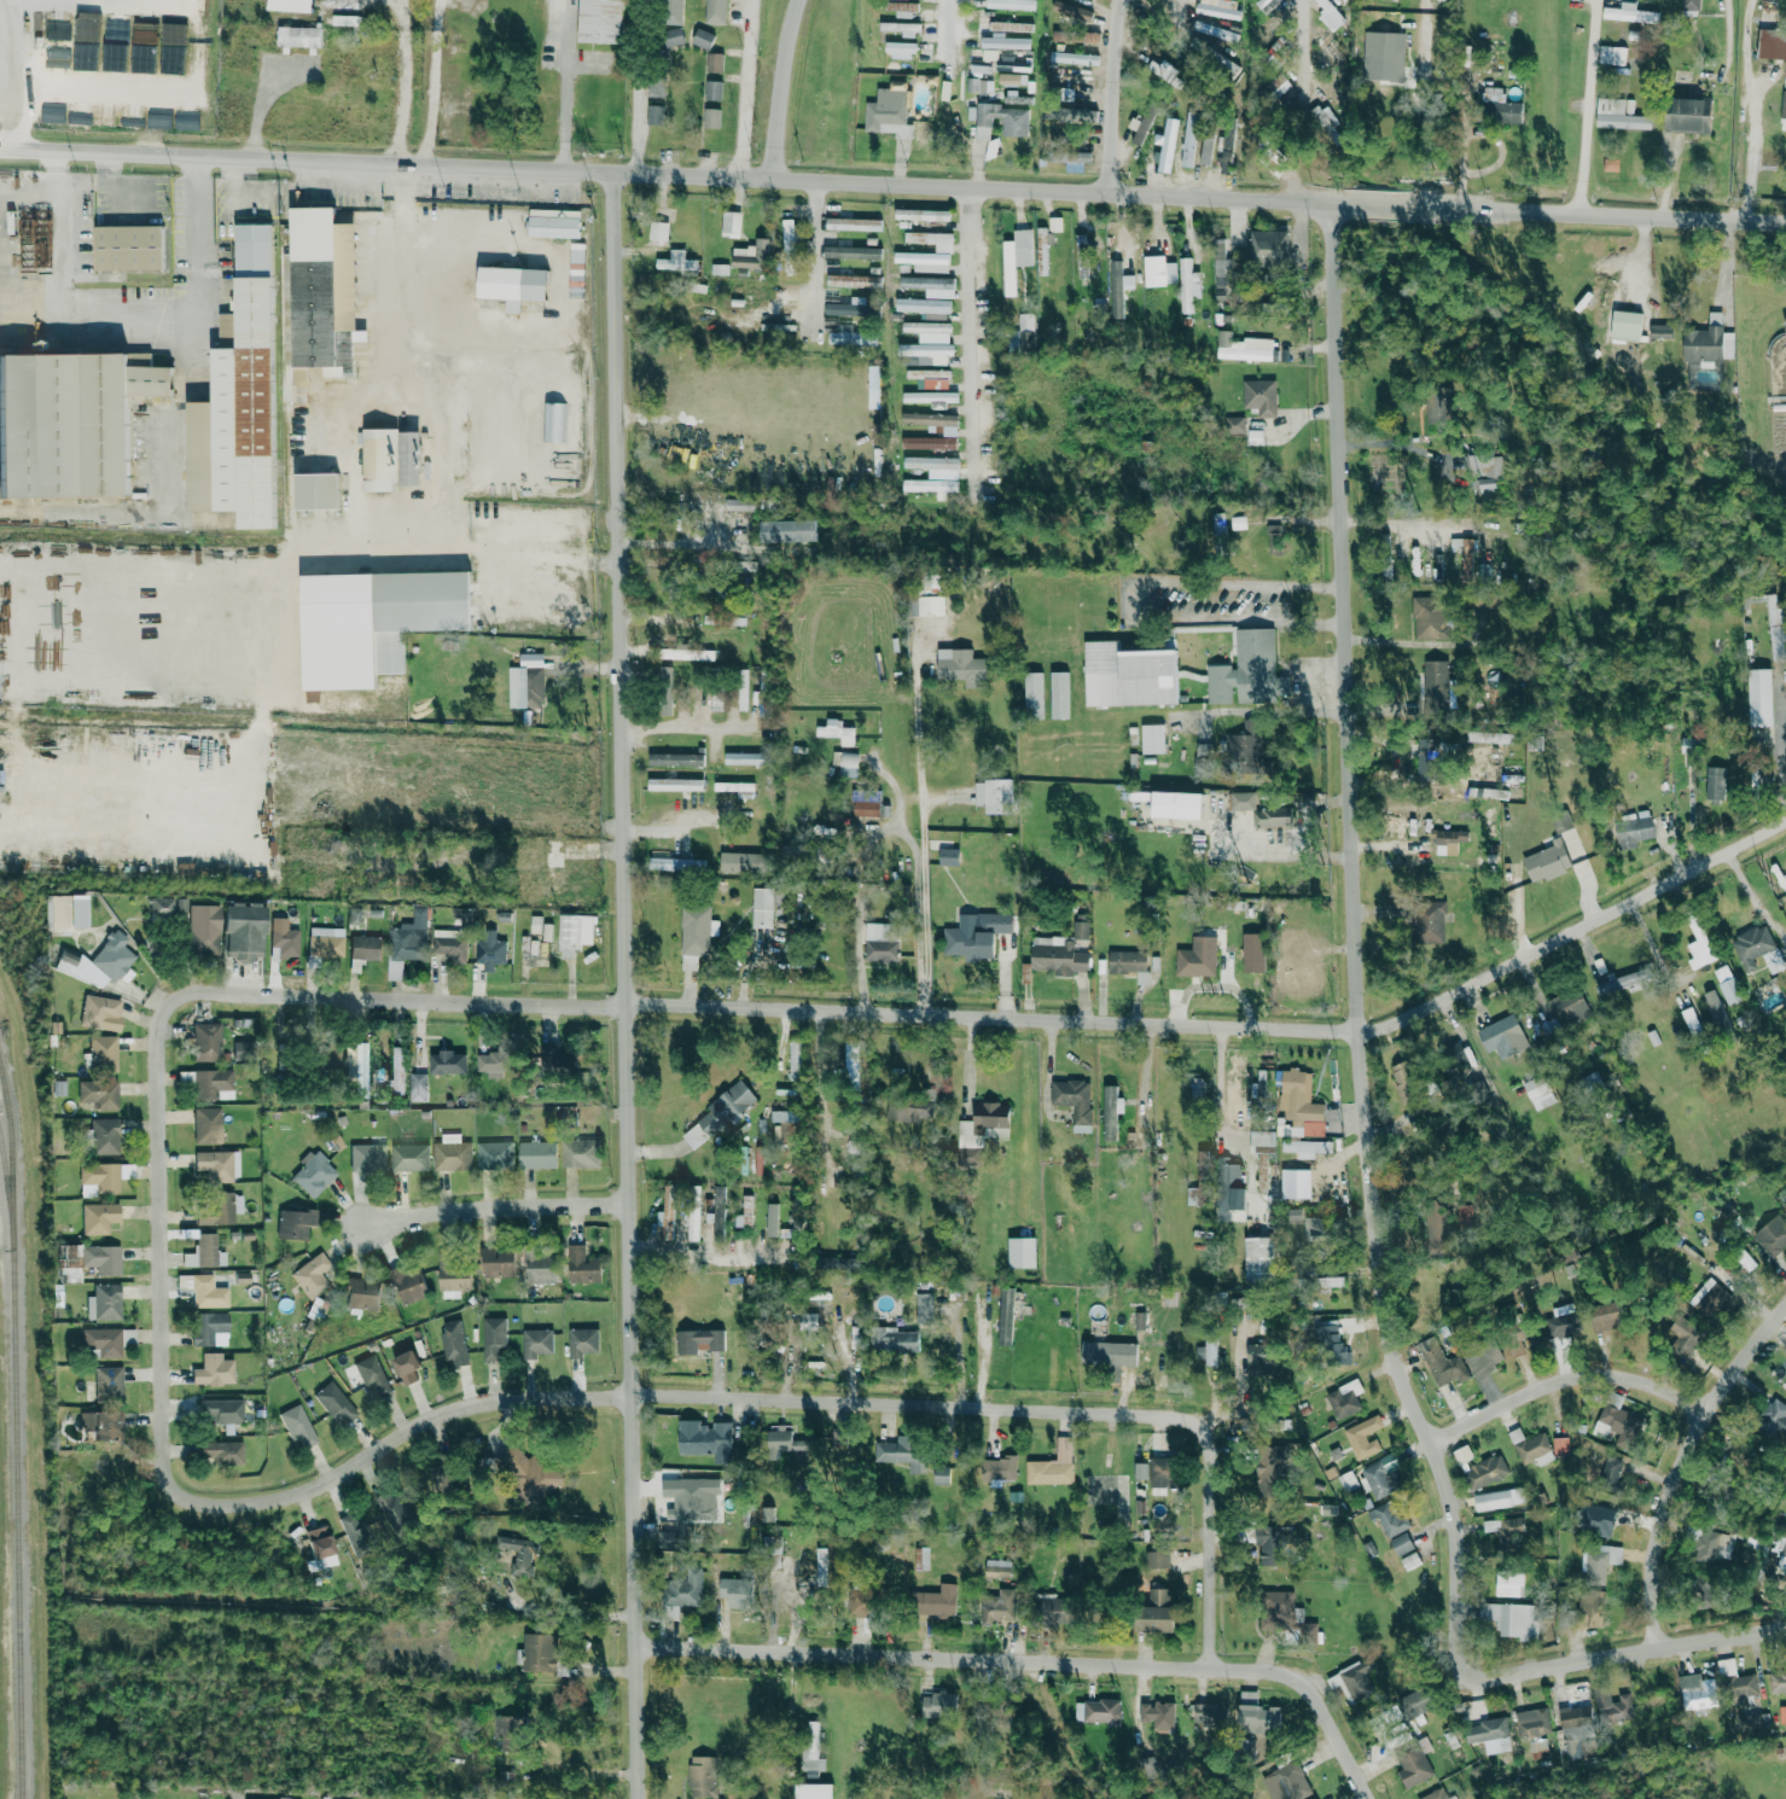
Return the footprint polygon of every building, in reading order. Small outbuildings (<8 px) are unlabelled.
[(311,12),(311,0),(267,0),(267,11),(311,12)] [(621,44),(622,0),(579,0),(577,42),(621,44)] [(684,0),(663,0),(662,24),(683,25),(684,0)] [(727,24),(728,0),(707,0),(706,23),(727,24)] [(986,8),(1034,11),(1035,0),(986,0),(986,8)] [(1238,0),(1198,0),(1196,15),(1238,19),(1240,0),(1238,0)] [(1328,0),(1314,0),(1324,10),(1315,19),(1329,34),(1346,19),(1328,0)] [(1700,0),(1682,0),(1681,10),(1700,10),(1700,0)] [(1603,7),(1603,20),(1658,22),(1658,11),(1636,11),(1636,2),(1620,1),(1620,7),(1603,7)] [(1093,9),(1054,2),(1051,13),(1091,21),(1093,9)] [(915,3),(894,3),(894,18),(915,18),(915,3)] [(1255,27),(1265,42),(1287,27),(1276,12),(1255,27)] [(72,72),(96,73),(97,15),(74,14),(72,72)] [(333,25),(359,25),(359,16),(333,15),(333,25)] [(128,16),(104,16),(103,41),(127,42),(128,16)] [(186,18),(162,17),(160,75),(184,75),(186,18)] [(1237,43),(1240,34),(1196,21),(1193,30),(1237,43)] [(901,32),(901,37),(918,38),(918,23),(879,22),(879,31),(901,32)] [(1033,32),(1033,23),(989,22),(989,31),(1033,32)] [(1337,61),(1325,22),(1313,26),(1319,46),(1317,46),(1324,65),(1337,61)] [(309,47),(309,54),(319,55),(320,27),(277,26),(276,46),(309,47)] [(662,32),(666,48),(684,43),(680,27),(662,32)] [(709,50),(714,34),(696,28),(691,44),(709,50)] [(1785,60),(1784,88),(1785,88),(1785,30),(1759,29),(1758,58),(1785,60)] [(1095,43),(1095,33),(1052,31),(1052,41),(1095,43)] [(981,48),(1030,49),(1030,38),(1004,37),(1004,32),(991,32),(991,37),(981,37),(981,48)] [(1404,79),(1404,33),(1388,32),(1388,47),(1364,47),(1364,78),(1404,79)] [(914,58),(915,43),(885,42),(885,57),(914,58)] [(155,46),(132,44),(130,73),(154,74),(155,46)] [(103,65),(126,66),(126,46),(103,46),(103,65)] [(1598,64),(1625,65),(1626,47),(1599,46),(1598,64)] [(722,73),(723,53),(707,53),(706,72),(722,73)] [(1050,63),(1098,64),(1098,54),(1050,53),(1050,63)] [(1153,56),(1145,69),(1176,88),(1184,75),(1153,56)] [(1028,71),(1028,59),(998,59),(998,70),(1028,71)] [(1019,85),(1020,74),(998,73),(998,84),(1019,85)] [(1049,85),(1093,87),(1093,76),(1049,74),(1049,85)] [(992,79),(967,80),(967,92),(993,92),(992,79)] [(704,100),(720,101),(721,81),(705,81),(704,100)] [(865,132),(895,133),(895,138),(912,139),(913,124),(905,124),(907,89),(876,88),(876,103),(865,103),(865,132)] [(1596,128),(1651,130),(1651,116),(1633,115),(1634,99),(1597,98),(1596,128)] [(1712,99),(1666,98),(1665,131),(1711,133),(1712,99)] [(1028,109),(1000,108),(1000,104),(976,103),(975,140),(990,140),(991,118),(1002,118),(1002,136),(1027,136),(1028,109)] [(662,125),(663,106),(647,105),(646,124),(662,125)] [(718,128),(719,109),(703,108),(702,127),(718,128)] [(1096,110),(1046,108),(1046,120),(1096,123),(1096,110)] [(119,110),(118,124),(141,125),(142,111),(119,110)] [(1131,117),(1127,127),(1135,131),(1131,142),(1141,146),(1154,114),(1145,110),(1141,120),(1131,117)] [(1198,112),(1186,111),(1181,167),(1193,168),(1198,112)] [(1163,152),(1154,151),(1153,162),(1173,163),(1175,118),(1165,118),(1163,152)] [(1210,165),(1215,133),(1204,132),(1199,164),(1210,165)] [(1217,152),(1233,153),(1234,134),(1218,133),(1217,152)] [(1618,172),(1618,158),(1603,157),(1603,171),(1618,172)] [(354,224),(334,224),(333,208),(289,208),(290,255),(287,255),(288,368),(322,367),(322,378),(353,377),(352,334),(356,334),(354,224)] [(950,221),(950,210),(895,209),(894,220),(950,221)] [(740,237),(741,212),(722,211),(721,236),(740,237)] [(583,237),(530,234),(531,215),(584,217),(583,237)] [(825,229),(881,231),(881,219),(826,217),(825,229)] [(1062,217),(1048,217),(1048,232),(1061,232),(1062,217)] [(794,219),(782,219),(783,258),(795,257),(794,219)] [(667,241),(668,223),(649,222),(648,240),(667,241)] [(272,224),(234,224),(234,313),(218,313),(218,349),(210,349),(210,403),(187,403),(187,512),(237,511),(237,530),(274,529),(272,224)] [(93,227),(94,271),(162,270),(162,226),(93,227)] [(1047,228),(1037,228),(1037,275),(1048,275),(1047,228)] [(1003,297),(1015,296),(1015,267),(1033,266),(1032,229),(1013,229),(1013,241),(1002,241),(1003,297)] [(1287,262),(1288,231),(1251,230),(1250,261),(1287,262)] [(953,233),(905,232),(904,242),(935,243),(935,253),(952,253),(953,233)] [(1088,278),(1087,234),(1076,235),(1077,278),(1088,278)] [(731,268),(767,270),(768,239),(755,239),(755,248),(732,247),(731,268)] [(1215,288),(1237,287),(1236,247),(1226,248),(1225,239),(1214,239),(1215,288)] [(583,283),(584,243),(570,243),(569,283),(583,283)] [(881,259),(881,247),(823,246),(823,258),(881,259)] [(655,259),(655,269),(696,270),(696,260),(684,260),(684,250),(669,250),(669,259),(655,259)] [(894,263),(914,263),(913,271),(948,272),(949,254),(894,252),(894,263)] [(1177,285),(1176,262),(1165,263),(1165,255),(1144,256),(1145,286),(1177,285)] [(1201,297),(1200,271),(1192,272),(1191,257),(1179,258),(1181,313),(1193,313),(1192,297),(1201,297)] [(1111,319),(1123,319),(1122,289),(1135,289),(1135,275),(1122,275),(1121,260),(1110,260),(1111,319)] [(729,265),(711,264),(711,275),(728,276),(729,265)] [(551,269),(549,302),(479,298),(481,266),(551,269)] [(851,275),(851,269),(841,268),(841,274),(827,274),(826,286),(881,288),(881,276),(851,275)] [(954,277),(900,276),(899,287),(925,288),(925,298),(954,298),(954,277)] [(951,313),(951,300),(896,298),(895,312),(951,313)] [(1640,341),(1641,313),(1613,311),(1611,340),(1640,341)] [(1722,312),(1708,312),(1708,331),(1683,330),(1683,361),(1699,362),(1699,369),(1722,369),(1722,359),(1734,359),(1734,333),(1722,333),(1722,312)] [(1018,314),(1019,347),(1034,346),(1033,314),(1018,314)] [(837,331),(837,317),(823,318),(824,331),(837,331)] [(950,333),(951,323),(903,322),(903,332),(950,333)] [(852,324),(838,323),(837,333),(828,333),(828,344),(876,345),(877,334),(852,333),(852,324)] [(761,332),(779,333),(779,325),(762,324),(761,332)] [(1649,338),(1672,339),(1672,325),(1650,324),(1649,338)] [(1217,359),(1272,361),(1273,340),(1231,338),(1231,331),(1218,331),(1217,359)] [(917,364),(947,365),(947,355),(953,355),(953,344),(901,344),(901,354),(918,354),(917,364)] [(129,498),(128,397),(171,396),(170,367),(151,367),(151,354),(0,355),(0,499),(129,498)] [(948,389),(949,370),(907,369),(906,378),(924,378),(924,388),(948,389)] [(1258,417),(1277,417),(1276,380),(1242,381),(1243,409),(1258,408),(1258,417)] [(1454,425),(1453,388),(1424,389),(1426,426),(1454,425)] [(903,392),(903,401),(958,402),(958,392),(903,392)] [(542,442),(564,442),(564,403),(543,403),(542,442)] [(956,437),(957,415),(902,413),(901,424),(944,425),(943,436),(956,437)] [(1226,434),(1245,433),(1244,417),(1226,417),(1226,434)] [(396,429),(362,429),(363,492),(397,492),(396,429)] [(1248,445),(1263,445),(1263,430),(1248,430),(1248,445)] [(419,486),(420,433),(399,432),(398,486),(419,486)] [(902,449),(955,450),(956,438),(902,437),(902,449)] [(1501,455),(1469,455),(1469,479),(1479,479),(1479,491),(1502,490),(1501,455)] [(959,469),(959,458),(904,457),(903,468),(959,469)] [(299,508),(298,473),(339,472),(341,507),(299,508)] [(946,492),(957,492),(957,480),(903,479),(902,491),(936,492),(936,500),(946,500),(946,492)] [(754,511),(754,499),(726,498),(726,511),(754,511)] [(1225,535),(1224,513),(1213,514),(1214,536),(1225,535)] [(1230,517),(1231,530),(1246,530),(1245,517),(1230,517)] [(815,520),(759,521),(759,543),(815,542),(815,520)] [(1281,525),(1268,525),(1267,556),(1281,556),(1281,525)] [(1473,539),(1463,539),(1461,581),(1472,581),(1473,539)] [(378,630),(377,574),(475,572),(476,630),(378,630)] [(944,597),(908,597),(908,616),(944,616),(944,597)] [(1414,640),(1446,639),(1445,597),(1413,597),(1414,640)] [(1237,701),(1290,700),(1289,677),(1275,677),(1274,629),(1235,630),(1237,701)] [(1084,642),(1085,707),(1177,705),(1176,651),(1119,652),(1119,641),(1084,642)] [(714,650),(660,649),(659,659),(713,661),(714,650)] [(937,680),(964,680),(964,685),(987,686),(988,659),(972,659),(972,650),(937,649),(937,680)] [(509,668),(508,708),(543,709),(544,654),(520,653),(519,668),(509,668)] [(1447,662),(1423,662),(1423,702),(1448,701),(1447,662)] [(1231,704),(1231,666),(1206,666),(1207,704),(1231,704)] [(1773,727),(1771,669),(1748,670),(1749,728),(1773,727)] [(739,711),(747,710),(747,670),(738,670),(739,711)] [(1051,719),(1069,719),(1068,672),(1050,673),(1051,719)] [(1042,673),(1024,673),(1025,718),(1042,718),(1042,673)] [(711,692),(712,712),(721,712),(721,692),(711,692)] [(840,738),(840,747),(854,747),(854,727),(840,727),(840,719),(826,719),(826,726),(816,726),(815,738),(840,738)] [(1226,735),(1225,764),(1262,765),(1263,721),(1243,720),(1243,735),(1226,735)] [(1163,725),(1141,725),(1142,754),(1164,754),(1163,725)] [(1510,733),(1467,732),(1466,742),(1510,744),(1510,733)] [(1193,777),(1207,777),(1208,744),(1195,744),(1193,777)] [(648,752),(648,765),(703,766),(704,753),(648,752)] [(858,753),(833,752),(833,777),(858,777),(858,753)] [(1433,753),(1417,752),(1416,781),(1431,781),(1433,753)] [(724,765),(764,766),(764,754),(724,753),(724,765)] [(1706,799),(1725,800),(1726,768),(1706,768),(1706,799)] [(647,791),(703,791),(703,780),(648,779),(647,791)] [(1012,814),(1011,780),(974,781),(975,807),(984,806),(985,815),(1012,814)] [(753,799),(753,783),(713,782),(713,791),(737,792),(736,799),(753,799)] [(1151,819),(1201,820),(1202,794),(1152,792),(1151,819)] [(1255,792),(1230,793),(1231,811),(1255,810),(1255,792)] [(879,817),(879,802),(854,801),(853,817),(879,817)] [(1253,826),(1289,825),(1289,808),(1252,810),(1253,826)] [(1627,850),(1637,848),(1636,841),(1655,838),(1651,817),(1623,822),(1627,850)] [(1457,856),(1457,831),(1436,830),(1436,856),(1457,856)] [(1521,857),(1532,885),(1572,869),(1561,841),(1521,857)] [(939,865),(959,865),(959,849),(939,848),(939,865)] [(562,852),(544,851),(543,866),(535,866),(534,897),(561,898),(562,852)] [(720,872),(763,873),(764,854),(720,853),(720,872)] [(648,871),(705,872),(705,859),(649,858),(648,871)] [(752,928),(772,928),(773,889),(752,888),(752,928)] [(48,931),(66,930),(65,895),(47,896),(48,931)] [(69,895),(68,929),(85,929),(85,896),(69,895)] [(150,917),(174,916),(173,898),(150,898),(150,917)] [(176,912),(186,912),(186,899),(175,900),(176,912)] [(1444,901),(1413,902),(1414,945),(1445,944),(1444,901)] [(223,961),(251,962),(252,957),(262,957),(263,906),(224,905),(223,961)] [(188,956),(218,956),(219,906),(189,906),(188,956)] [(681,970),(698,971),(698,953),(708,953),(708,935),(718,935),(718,920),(710,920),(710,906),(682,906),(681,970)] [(389,928),(388,981),(402,981),(402,960),(424,960),(425,907),(413,907),(412,928),(389,928)] [(360,925),(361,909),(349,909),(349,924),(360,925)] [(1012,933),(1012,914),(975,913),(974,928),(944,928),(943,956),(994,957),(994,933),(1012,933)] [(573,959),(574,947),(592,947),(593,916),(560,915),(558,958),(573,959)] [(1073,939),(1088,940),(1088,915),(1074,915),(1073,939)] [(541,917),(530,916),(530,933),(541,934),(541,917)] [(1697,940),(1686,945),(1692,958),(1687,961),(1692,971),(1718,959),(1698,916),(1687,921),(1697,940)] [(298,959),(299,930),(287,930),(288,918),(271,918),(270,959),(298,959)] [(898,924),(865,923),(864,962),(897,963),(898,924)] [(1764,924),(1730,941),(1746,974),(1757,968),(1753,960),(1776,949),(1764,924)] [(53,970),(100,988),(107,979),(125,985),(134,974),(129,969),(134,956),(123,947),(127,939),(114,928),(103,942),(102,946),(89,962),(79,953),(76,957),(61,951),(53,970)] [(343,958),(344,929),(309,928),(309,957),(343,958)] [(432,956),(453,956),(453,965),(465,965),(466,931),(433,930),(432,956)] [(494,964),(505,964),(506,941),(496,941),(496,931),(483,931),(483,941),(476,941),(475,964),(483,964),(483,971),(494,972),(494,964)] [(1243,973),(1264,973),(1263,934),(1242,934),(1243,973)] [(380,960),(380,937),(350,936),(349,959),(380,960)] [(1175,976),(1215,977),(1216,938),(1191,937),(1191,950),(1176,949),(1175,976)] [(1031,938),(1031,963),(1021,963),(1021,978),(1030,978),(1030,970),(1054,970),(1054,976),(1073,977),(1073,971),(1089,972),(1089,953),(1073,953),(1073,938),(1031,938)] [(1108,973),(1136,973),(1136,984),(1147,984),(1147,952),(1108,951),(1108,973)] [(1713,971),(1728,1006),(1742,999),(1727,965),(1713,971)] [(1592,1016),(1578,987),(1547,1002),(1561,1031),(1592,1016)] [(1727,1023),(1714,990),(1703,995),(1717,1027),(1727,1023)] [(78,1025),(117,1033),(123,1002),(85,994),(78,1025)] [(1485,1053),(1495,1050),(1498,1060),(1528,1050),(1515,1015),(1476,1029),(1485,1053)] [(192,1024),(193,1062),(221,1061),(220,1024),(192,1024)] [(116,1037),(89,1037),(90,1070),(117,1070),(116,1037)] [(790,1080),(800,1080),(799,1039),(789,1039),(790,1080)] [(367,1097),(366,1042),(354,1042),(355,1097),(367,1097)] [(845,1042),(844,1067),(857,1068),(858,1042),(845,1042)] [(1449,1067),(1467,1061),(1460,1042),(1442,1048),(1449,1067)] [(404,1047),(393,1046),(392,1094),(403,1094),(404,1047)] [(554,1077),(577,1076),(575,1050),(553,1051),(554,1077)] [(429,1051),(429,1072),(465,1073),(466,1052),(429,1051)] [(501,1052),(476,1053),(477,1071),(486,1071),(487,1078),(502,1078),(501,1052)] [(1399,1100),(1419,1094),(1408,1060),(1388,1066),(1399,1100)] [(232,1069),(193,1070),(193,1100),(233,1099),(232,1069)] [(1276,1135),(1323,1137),(1325,1103),(1310,1102),(1311,1070),(1282,1069),(1280,1122),(1277,1122),(1276,1135)] [(426,1101),(426,1073),(410,1073),(410,1100),(426,1101)] [(1550,1091),(1543,1074),(1522,1083),(1529,1099),(1550,1091)] [(710,1138),(756,1097),(739,1079),(694,1120),(710,1138)] [(1469,1085),(1479,1103),(1491,1096),(1481,1079),(1469,1085)] [(118,1081),(78,1080),(78,1102),(96,1102),(96,1110),(117,1110),(118,1081)] [(1073,1132),(1090,1133),(1091,1081),(1051,1080),(1050,1104),(1073,1105),(1073,1132)] [(1102,1104),(1116,1104),(1116,1085),(1102,1085),(1102,1104)] [(886,1119),(933,1120),(934,1088),(916,1087),(916,1094),(887,1093),(886,1119)] [(958,1120),(956,1164),(981,1165),(982,1138),(1008,1139),(1009,1103),(973,1102),(972,1120),(958,1120)] [(193,1108),(194,1142),(219,1141),(219,1108),(193,1108)] [(117,1118),(90,1119),(91,1154),(118,1154),(117,1118)] [(1103,1120),(1103,1141),(1116,1140),(1116,1120),(1103,1120)] [(1275,1131),(1250,1130),(1249,1153),(1258,1153),(1257,1192),(1266,1193),(1267,1152),(1274,1153),(1275,1131)] [(434,1170),(471,1170),(471,1141),(460,1141),(460,1133),(440,1133),(441,1142),(433,1142),(434,1170)] [(560,1140),(561,1167),(598,1167),(598,1139),(560,1140)] [(1314,1168),(1314,1152),(1326,1153),(1327,1141),(1282,1140),(1282,1152),(1295,1152),(1294,1167),(1314,1168)] [(476,1142),(477,1167),(513,1167),(512,1141),(476,1142)] [(556,1168),(555,1141),(518,1142),(518,1168),(556,1168)] [(386,1144),(350,1144),(350,1171),(386,1172),(386,1144)] [(428,1171),(429,1145),(391,1144),(391,1170),(428,1171)] [(338,1172),(314,1148),(299,1162),(302,1165),(290,1177),(312,1198),(338,1172)] [(232,1181),(233,1151),(195,1151),(195,1167),(205,1167),(205,1180),(232,1181)] [(119,1194),(119,1179),(134,1179),(134,1163),(80,1164),(80,1194),(119,1194)] [(700,1185),(688,1185),(687,1241),(699,1241),(700,1185)] [(725,1185),(714,1185),(713,1235),(724,1236),(725,1185)] [(196,1224),(234,1224),(234,1213),(242,1213),(242,1193),(209,1192),(209,1209),(196,1208),(196,1224)] [(734,1227),(752,1227),(752,1195),(743,1195),(743,1214),(734,1214),(734,1227)] [(673,1202),(659,1202),(658,1226),(662,1226),(661,1238),(672,1239),(673,1202)] [(766,1237),(777,1237),(778,1203),(767,1203),(766,1237)] [(108,1234),(108,1222),(119,1222),(119,1204),(82,1204),(83,1234),(108,1234)] [(317,1210),(278,1209),(277,1238),(306,1239),(307,1225),(317,1225),(317,1210)] [(1301,1209),(1285,1209),(1285,1221),(1301,1221),(1301,1209)] [(1771,1257),(1785,1245),(1785,1226),(1777,1215),(1753,1234),(1771,1257)] [(1322,1216),(1304,1217),(1305,1240),(1323,1240),(1322,1216)] [(1428,1251),(1444,1250),(1440,1220),(1425,1222),(1428,1251)] [(183,1266),(226,1265),(225,1251),(217,1251),(217,1232),(196,1233),(196,1253),(182,1253),(183,1266)] [(1244,1237),(1246,1280),(1274,1279),(1272,1236),(1244,1237)] [(1036,1267),(1035,1237),(1008,1237),(1008,1268),(1036,1267)] [(120,1244),(58,1245),(58,1282),(81,1281),(80,1267),(97,1266),(97,1274),(120,1274),(120,1244)] [(600,1282),(599,1257),(586,1258),(585,1244),(567,1244),(569,1282),(600,1282)] [(513,1246),(481,1247),(482,1277),(514,1276),(513,1246)] [(290,1275),(309,1298),(328,1282),(321,1274),(332,1265),(320,1250),(290,1275)] [(1749,1272),(1757,1264),(1744,1250),(1735,1258),(1749,1272)] [(524,1282),(551,1283),(552,1252),(526,1251),(524,1282)] [(399,1305),(427,1297),(417,1264),(390,1272),(399,1305)] [(249,1272),(235,1272),(235,1283),(249,1283),(249,1272)] [(228,1307),(227,1287),(213,1287),(212,1274),(177,1275),(177,1289),(192,1289),(193,1307),(228,1307)] [(1732,1294),(1708,1276),(1688,1303),(1711,1321),(1732,1294)] [(379,1282),(362,1281),(362,1278),(347,1278),(345,1308),(377,1309),(379,1282)] [(87,1296),(87,1320),(121,1319),(120,1283),(94,1284),(94,1296),(87,1296)] [(1014,1289),(1000,1289),(998,1345),(1013,1345),(1014,1289)] [(932,1293),(916,1293),(915,1321),(931,1321),(932,1293)] [(330,1318),(323,1315),(328,1302),(313,1296),(305,1315),(328,1324),(330,1318)] [(1588,1306),(1593,1332),(1626,1325),(1621,1299),(1588,1306)] [(1545,1319),(1550,1340),(1582,1332),(1577,1311),(1545,1319)] [(227,1313),(192,1313),(193,1345),(214,1345),(214,1331),(228,1331),(227,1313)] [(1135,1329),(1144,1329),(1144,1313),(1135,1313),(1135,1329)] [(1692,1348),(1704,1330),(1678,1314),(1667,1332),(1692,1348)] [(483,1360),(505,1360),(504,1317),(483,1317),(483,1360)] [(441,1321),(444,1364),(466,1363),(462,1320),(441,1321)] [(1315,1326),(1316,1350),(1326,1350),(1327,1366),(1348,1363),(1345,1341),(1339,1343),(1338,1324),(1315,1326)] [(919,1351),(918,1331),(897,1332),(897,1326),(870,1327),(870,1351),(919,1351)] [(120,1328),(82,1329),(83,1348),(98,1348),(98,1358),(121,1357),(120,1328)] [(598,1328),(568,1328),(569,1358),(584,1358),(584,1353),(598,1353),(598,1328)] [(134,1329),(122,1329),(121,1343),(134,1343),(134,1329)] [(552,1329),(522,1329),(523,1359),(539,1359),(539,1353),(552,1353),(552,1329)] [(724,1351),(724,1329),(677,1330),(677,1352),(724,1351)] [(1477,1337),(1478,1340),(1494,1333),(1505,1355),(1491,1361),(1496,1369),(1476,1379),(1459,1346),(1477,1337)] [(1433,1335),(1447,1360),(1460,1352),(1472,1376),(1461,1381),(1458,1376),(1439,1386),(1418,1344),(1433,1335)] [(1196,1358),(1205,1358),(1205,1365),(1216,1365),(1217,1337),(1204,1337),(1204,1346),(1196,1346),(1196,1358)] [(1081,1365),(1136,1366),(1137,1343),(1082,1341),(1081,1365)] [(1278,1344),(1247,1344),(1247,1375),(1278,1376),(1278,1344)] [(413,1370),(420,1366),(411,1349),(391,1359),(405,1386),(418,1379),(413,1370)] [(233,1359),(222,1359),(222,1352),(202,1352),(202,1368),(191,1368),(191,1385),(233,1384),(233,1359)] [(354,1363),(372,1402),(392,1392),(373,1354),(354,1363)] [(123,1402),(122,1366),(95,1366),(96,1402),(123,1402)] [(1326,1393),(1338,1419),(1362,1407),(1356,1395),(1363,1390),(1357,1376),(1338,1386),(1338,1387),(1326,1393)] [(313,1396),(342,1427),(358,1412),(329,1381),(313,1396)] [(1645,1420),(1618,1408),(1623,1397),(1611,1391),(1595,1428),(1617,1438),(1613,1445),(1631,1452),(1645,1420)] [(1776,1397),(1758,1421),(1782,1439),(1785,1433),(1785,1405),(1776,1397)] [(242,1399),(200,1400),(200,1416),(212,1416),(213,1424),(242,1423),(242,1399)] [(303,1449),(316,1443),(300,1404),(279,1413),(289,1439),(297,1436),(303,1449)] [(80,1429),(95,1430),(95,1439),(121,1439),(122,1412),(80,1411),(80,1429)] [(1378,1413),(1384,1425),(1365,1434),(1368,1442),(1375,1438),(1380,1448),(1357,1459),(1343,1430),(1378,1413)] [(1241,1419),(1241,1428),(1291,1428),(1291,1419),(1241,1419)] [(731,1422),(712,1422),(712,1426),(701,1426),(701,1420),(678,1420),(678,1454),(730,1454),(731,1422)] [(1552,1452),(1545,1432),(1524,1439),(1520,1427),(1509,1431),(1520,1464),(1552,1452)] [(875,1442),(874,1462),(909,1462),(908,1473),(921,1474),(922,1436),(896,1435),(896,1442),(875,1442)] [(1072,1483),(1073,1437),(1057,1436),(1056,1460),(1026,1460),(1026,1483),(1072,1483)] [(1554,1456),(1570,1455),(1568,1436),(1552,1438),(1554,1456)] [(243,1465),(242,1441),(199,1442),(200,1458),(215,1457),(215,1466),(243,1465)] [(493,1461),(535,1505),(562,1480),(535,1452),(528,1459),(512,1443),(493,1461)] [(1257,1444),(1257,1495),(1280,1495),(1280,1462),(1287,1462),(1287,1444),(1257,1444)] [(1394,1450),(1401,1463),(1391,1468),(1401,1485),(1377,1498),(1360,1468),(1394,1450)] [(1490,1456),(1491,1459),(1501,1454),(1509,1471),(1500,1475),(1501,1479),(1496,1481),(1495,1479),(1471,1491),(1462,1473),(1472,1468),(1471,1466),(1490,1456)] [(1623,1460),(1606,1456),(1598,1482),(1615,1487),(1623,1460)] [(1016,1458),(982,1457),(981,1479),(1016,1480),(1016,1458)] [(1149,1484),(1167,1485),(1168,1458),(1150,1457),(1149,1484)] [(1147,1479),(1147,1462),(1134,1462),(1134,1479),(1147,1479)] [(454,1489),(450,1464),(430,1467),(433,1492),(454,1489)] [(933,1485),(955,1485),(955,1467),(933,1466),(933,1485)] [(1337,1476),(1346,1493),(1359,1486),(1351,1469),(1337,1476)] [(676,1479),(676,1515),(706,1515),(705,1478),(676,1479)] [(1476,1511),(1521,1504),(1518,1487),(1473,1495),(1476,1511)] [(392,1498),(388,1490),(375,1497),(393,1531),(413,1521),(399,1494),(392,1498)] [(1390,1500),(1400,1518),(1407,1514),(1412,1525),(1389,1537),(1377,1516),(1371,1519),(1367,1512),(1390,1500)] [(1612,1534),(1614,1507),(1584,1505),(1582,1532),(1612,1534)] [(347,1542),(358,1539),(352,1517),(341,1520),(347,1542)] [(1524,1535),(1522,1517),(1484,1521),(1486,1532),(1495,1531),(1498,1552),(1518,1550),(1516,1536),(1524,1535)] [(1701,1536),(1700,1525),(1689,1526),(1693,1563),(1716,1560),(1713,1535),(1701,1536)] [(304,1530),(311,1559),(330,1555),(324,1526),(304,1530)] [(1255,1546),(1260,1546),(1260,1565),(1281,1564),(1281,1526),(1255,1527),(1255,1546)] [(1414,1549),(1405,1532),(1389,1539),(1397,1556),(1414,1549)] [(495,1548),(514,1550),(511,1575),(535,1577),(538,1541),(496,1536),(495,1548)] [(915,1546),(915,1569),(928,1570),(929,1546),(915,1546)] [(828,1585),(828,1548),(815,1547),(814,1585),(828,1585)] [(1583,1547),(1583,1582),(1607,1582),(1607,1564),(1622,1564),(1622,1547),(1583,1547)] [(1169,1551),(1145,1551),(1145,1568),(1169,1568),(1169,1551)] [(1422,1563),(1416,1551),(1400,1559),(1406,1571),(1422,1563)] [(1011,1560),(985,1559),(985,1577),(1010,1578),(1011,1560)] [(701,1606),(702,1567),(680,1567),(680,1580),(663,1580),(663,1621),(678,1621),(679,1606),(701,1606)] [(1523,1597),(1523,1571),(1495,1571),(1495,1597),(1523,1597)] [(720,1597),(728,1597),(727,1606),(749,1607),(750,1579),(720,1578),(720,1597)] [(1712,1604),(1710,1580),(1692,1581),(1693,1605),(1712,1604)] [(939,1592),(907,1591),(906,1614),(956,1616),(957,1583),(939,1583),(939,1592)] [(981,1596),(981,1625),(992,1625),(992,1619),(1014,1620),(1014,1588),(998,1588),(998,1597),(981,1596)] [(1604,1628),(1605,1589),(1580,1588),(1579,1627),(1604,1628)] [(848,1617),(869,1617),(869,1589),(848,1589),(848,1617)] [(1172,1632),(1173,1589),(1149,1589),(1148,1606),(1135,1606),(1134,1632),(1172,1632)] [(1317,1622),(1303,1622),(1303,1607),(1293,1607),(1294,1592),(1273,1591),(1272,1621),(1299,1622),(1298,1642),(1316,1643),(1317,1622)] [(1065,1597),(1033,1598),(1034,1625),(1065,1624),(1065,1597)] [(1538,1605),(1480,1603),(1479,1619),(1498,1620),(1497,1637),(1537,1639),(1538,1605)] [(515,1649),(515,1670),(555,1669),(554,1634),(523,1634),(523,1649),(515,1649)] [(1754,1674),(1738,1677),(1734,1657),(1719,1660),(1729,1708),(1748,1704),(1747,1696),(1758,1694),(1754,1674)] [(1324,1677),(1330,1689),(1341,1684),(1352,1708),(1378,1696),(1362,1661),(1324,1677)] [(1770,1693),(1785,1693),(1785,1672),(1770,1673),(1770,1693)] [(1679,1676),(1683,1711),(1717,1707),(1714,1678),(1701,1680),(1701,1673),(1679,1676)] [(1630,1696),(1610,1698),(1609,1684),(1594,1686),(1599,1724),(1633,1720),(1630,1696)] [(1431,1710),(1424,1689),(1397,1698),(1404,1719),(1431,1710)] [(1238,1731),(1279,1732),(1279,1707),(1257,1707),(1257,1691),(1239,1691),(1238,1731)] [(955,1693),(922,1693),(921,1715),(955,1715),(955,1693)] [(1075,1700),(1075,1721),(1106,1722),(1106,1727),(1120,1727),(1120,1700),(1075,1700)] [(1174,1731),(1175,1702),(1154,1701),(1153,1704),(1140,1703),(1138,1721),(1154,1722),(1153,1730),(1174,1731)] [(1226,1728),(1227,1704),(1195,1703),(1194,1726),(1226,1728)] [(1559,1709),(1567,1762),(1597,1757),(1588,1704),(1559,1709)] [(1519,1738),(1529,1736),(1532,1759),(1546,1757),(1542,1734),(1552,1732),(1548,1707),(1515,1712),(1519,1738)] [(1765,1729),(1760,1712),(1737,1719),(1742,1736),(1765,1729)] [(496,1715),(494,1750),(520,1751),(521,1716),(496,1715)] [(1510,1736),(1507,1717),(1463,1725),(1467,1744),(1510,1736)] [(817,1758),(818,1721),(804,1720),(803,1778),(822,1778),(822,1758),(817,1758)] [(1405,1789),(1434,1776),(1419,1743),(1395,1754),(1401,1769),(1397,1771),(1405,1789)] [(688,1796),(714,1797),(715,1756),(689,1756),(688,1796)] [(1268,1788),(1274,1798),(1300,1798),(1312,1792),(1295,1759),(1271,1772),(1276,1783),(1268,1788)] [(832,1784),(794,1783),(794,1798),(832,1798),(832,1784)] [(1442,1787),(1417,1798),(1448,1798),(1442,1787)]
